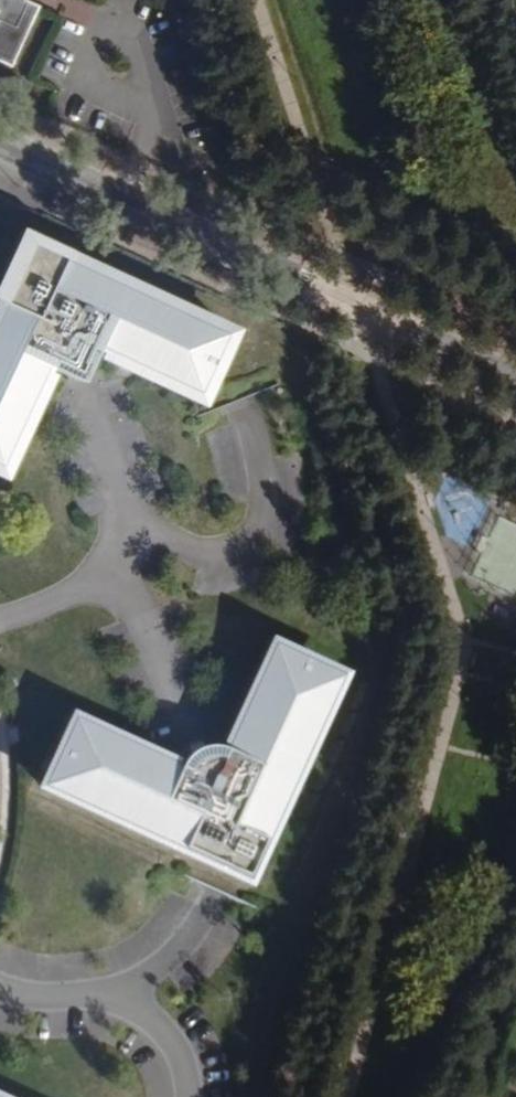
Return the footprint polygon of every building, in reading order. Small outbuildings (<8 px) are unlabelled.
[(10,67),(37,9),(22,2),(19,0),(0,0),(0,62),(10,67)] [(88,0),(48,0),(46,5),(82,18),(88,0)] [(86,348),(116,363),(194,398),(203,379),(200,377),(222,330),(20,238),(0,281),(0,457),(43,364),(55,367),(68,365),(79,358),(86,348)] [(176,764),(170,772),(155,766),(62,723),(53,743),(58,746),(37,793),(182,859),(238,885),(330,684),(283,662),(285,657),(265,648),(215,756),(207,753),(195,753),(192,747),(182,751),(184,758),(176,764)]
